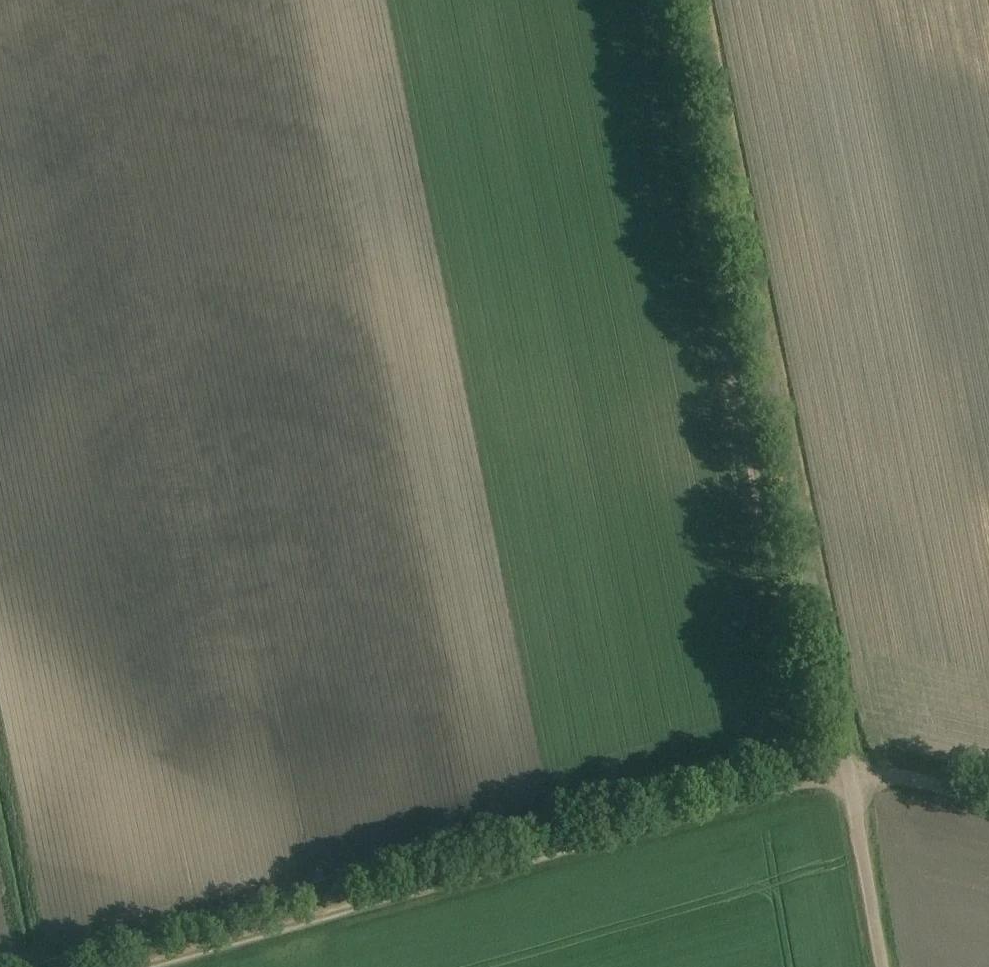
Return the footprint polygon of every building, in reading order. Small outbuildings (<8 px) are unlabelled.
[(829,784),(826,792),(845,800),(848,792),(829,784)]
